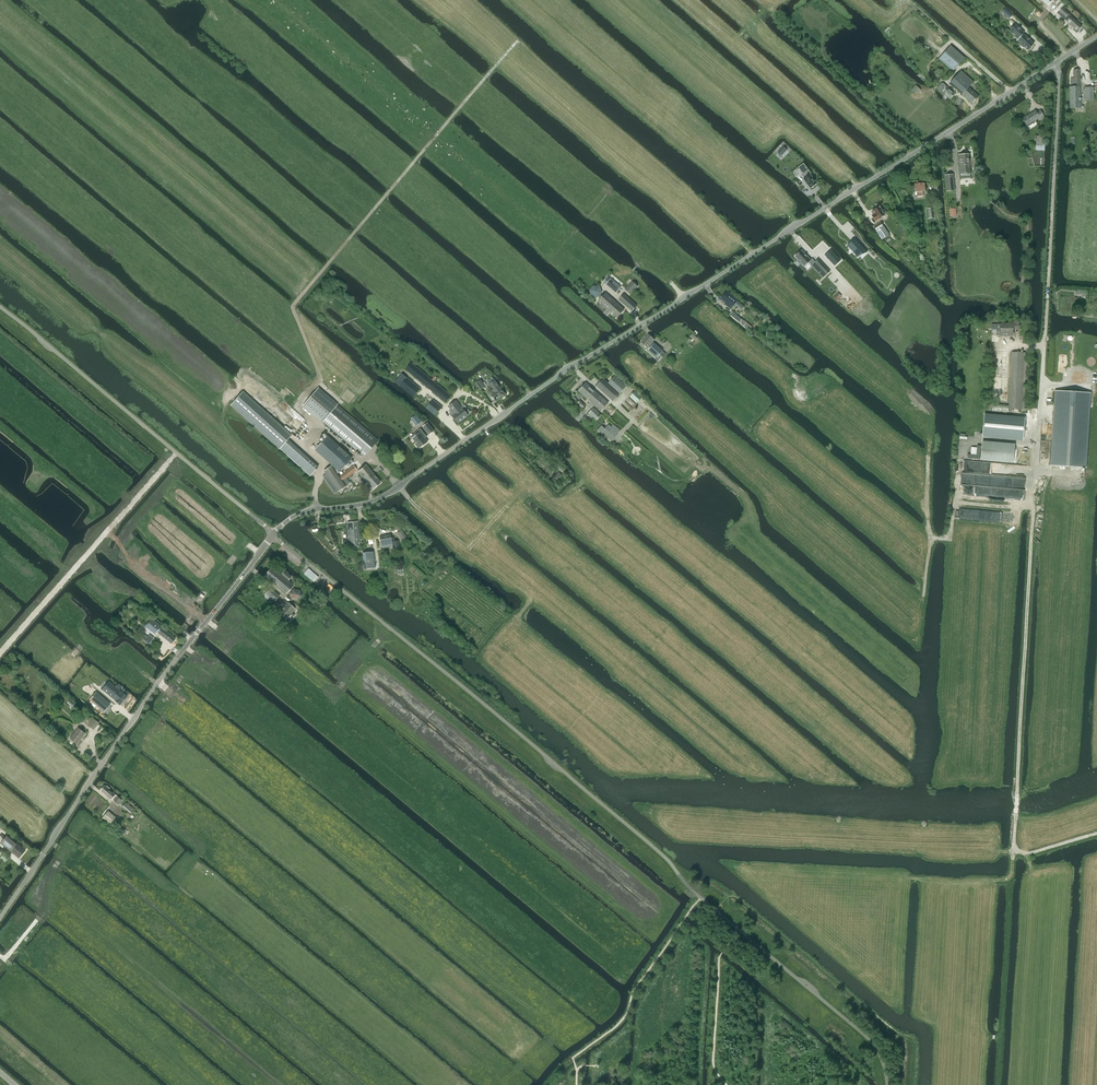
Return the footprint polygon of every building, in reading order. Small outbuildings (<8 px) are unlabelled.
[(1062,3),(1054,11),(1057,13),(1058,11),(1062,7),(1064,5),(1062,3)] [(1058,11),(1057,13),(1060,16),(1064,19),(1077,31),(1081,26),(1071,17),(1072,16),(1062,7),(1059,11),(1058,11)] [(1031,47),(1034,44),(1024,35),(1023,36),(1021,34),(1024,32),(1015,24),(1010,30),(1018,38),(1019,37),(1021,39),(1018,42),(1019,42),(1018,43),(1021,46),(1021,45),(1027,50),(1028,50),(1029,50),(1031,48),(1031,47)] [(950,45),(939,58),(939,59),(953,70),(953,71),(965,58),(950,45)] [(1071,86),(1069,87),(1070,108),(1074,108),(1077,108),(1081,108),(1079,70),(1073,70),(1073,78),(1071,78),(1071,86)] [(961,71),(950,83),(973,103),(979,96),(969,87),(974,82),(961,71)] [(941,83),(938,87),(938,88),(938,89),(944,95),(945,93),(951,98),(955,93),(947,86),(943,83),(941,83)] [(911,90),(915,94),(920,89),(916,85),(911,90)] [(1094,87),(1085,87),(1085,101),(1094,100),(1094,87)] [(1029,114),(1023,118),(1028,127),(1034,123),(1033,121),(1039,117),(1040,119),(1044,116),(1041,110),(1037,112),(1036,111),(1029,114)] [(1035,150),(1044,150),(1045,142),(1042,142),(1042,136),(1037,135),(1035,150)] [(969,154),(959,155),(961,174),(970,173),(969,154)] [(803,179),(805,181),(811,188),(811,187),(812,188),(814,187),(814,186),(817,183),(810,174),(811,173),(803,163),(798,167),(806,177),(803,179)] [(954,174),(945,175),(946,191),(954,190),(954,174)] [(925,184),(914,184),(914,192),(916,192),(916,197),(922,197),(922,192),(925,192),(925,184)] [(874,213),(871,215),(875,221),(885,214),(884,213),(886,212),(884,209),(882,210),(880,207),(881,207),(880,206),(872,211),(874,213)] [(936,208),(927,208),(928,218),(933,218),(933,215),(936,215),(936,208)] [(883,226),(880,222),(873,226),(876,230),(883,226)] [(884,226),(876,231),(881,239),(889,234),(884,226)] [(855,239),(847,245),(858,257),(865,250),(855,239)] [(802,250),(795,256),(798,260),(800,263),(801,262),(804,266),(809,263),(812,266),(813,265),(820,273),(823,271),(826,274),(830,271),(819,259),(815,262),(812,259),(811,260),(802,250)] [(611,278),(606,284),(616,293),(621,287),(611,278)] [(630,295),(638,286),(632,281),(625,289),(630,295)] [(592,291),(594,297),(600,298),(605,293),(602,287),(596,286),(592,291)] [(605,293),(598,301),(607,309),(604,313),(608,316),(608,315),(611,312),(617,317),(624,310),(605,293)] [(624,294),(618,300),(632,311),(637,305),(624,294)] [(724,297),(722,300),(728,305),(727,306),(731,309),(737,301),(728,294),(725,297),(724,297)] [(732,312),(730,314),(740,322),(742,320),(732,312)] [(743,321),(741,323),(749,330),(751,328),(743,321)] [(1000,324),(1000,335),(1013,335),(1013,329),(1019,329),(1019,322),(1012,322),(1012,324),(1000,324)] [(648,335),(641,343),(647,348),(649,346),(651,348),(654,344),(652,342),(654,340),(648,335)] [(651,348),(649,350),(657,357),(659,355),(662,351),(654,344),(651,348)] [(1011,352),(1009,409),(1022,410),(1023,364),(1026,364),(1027,355),(1024,355),(1024,352),(1011,352)] [(405,369),(446,402),(451,396),(434,381),(432,380),(411,362),(405,369)] [(402,373),(395,382),(413,397),(420,389),(402,373)] [(492,377),(487,381),(490,384),(489,385),(495,393),(491,395),(492,396),(491,397),(491,398),(492,399),(493,399),(494,399),(495,400),(504,394),(505,393),(492,377)] [(603,379),(597,387),(613,401),(626,387),(614,377),(608,384),(603,379)] [(480,380),(476,383),(481,390),(485,386),(480,380)] [(586,383),(579,391),(601,411),(608,403),(586,383)] [(322,421),(363,456),(377,440),(336,405),(336,404),(317,388),(303,405),(316,416),(322,421)] [(231,404),(278,448),(292,434),(244,390),(231,404)] [(635,390),(630,397),(637,403),(642,397),(635,390)] [(1056,405),(1052,465),(1085,467),(1088,407),(1090,407),(1091,393),(1055,391),(1054,405),(1056,405)] [(433,399),(426,408),(435,415),(442,407),(433,399)] [(456,400),(449,406),(452,411),(451,412),(453,415),(453,416),(458,423),(468,415),(468,414),(470,412),(468,408),(465,410),(463,408),(462,408),(456,400)] [(1009,404),(1001,404),(991,403),(991,411),(1008,412),(1009,404)] [(594,408),(589,413),(596,420),(601,415),(594,408)] [(428,422),(423,426),(429,434),(434,431),(428,422)] [(602,426),(598,430),(611,441),(615,437),(621,431),(613,424),(611,426),(608,424),(605,429),(602,426)] [(416,435),(412,438),(420,448),(428,442),(425,438),(427,436),(421,429),(415,433),(416,435)] [(327,436),(314,450),(339,472),(352,458),(327,436)] [(288,438),(282,445),(287,449),(284,453),(310,476),(319,466),(288,438)] [(982,441),(980,460),(1013,463),(1015,444),(982,441)] [(331,466),(324,471),(338,491),(345,485),(342,480),(357,469),(354,465),(338,476),(331,466)] [(366,465),(358,472),(372,489),(380,482),(366,465)] [(346,523),(347,535),(348,540),(342,540),(343,545),(348,545),(348,547),(359,546),(359,539),(360,539),(360,537),(359,537),(358,522),(346,523)] [(401,531),(398,533),(404,541),(407,540),(401,531)] [(390,534),(379,536),(381,548),(392,546),(393,550),(399,549),(398,541),(392,542),(390,534)] [(373,551),(362,552),(364,569),(375,568),(373,551)] [(286,594),(289,590),(290,592),(289,593),(291,600),(298,601),(302,596),(300,589),(293,588),(292,590),(290,589),(293,585),(288,581),(291,577),(287,573),(288,572),(285,570),(281,574),(272,567),(265,576),(286,594)] [(274,602),(279,596),(271,588),(266,594),(274,602)] [(286,619),(295,609),(287,603),(279,613),(286,619)] [(152,618),(145,626),(154,634),(157,631),(158,632),(161,628),(160,627),(161,626),(152,618)] [(158,632),(158,633),(171,643),(175,638),(162,628),(161,628),(158,632)] [(122,692),(119,690),(122,687),(118,684),(116,687),(109,681),(102,689),(115,701),(120,705),(127,696),(122,692)] [(96,692),(90,700),(98,706),(97,708),(98,709),(99,708),(104,711),(110,704),(96,692)] [(92,719),(87,725),(93,730),(98,723),(92,719)] [(70,738),(77,744),(86,733),(79,728),(70,738)] [(104,785),(100,790),(118,805),(122,800),(108,789),(109,788),(107,785),(106,787),(104,785)] [(131,814),(134,809),(126,802),(122,807),(131,814)] [(116,817),(108,810),(102,817),(110,824),(116,817)] [(7,835),(5,837),(1,833),(0,835),(0,841),(1,842),(0,843),(18,858),(25,850),(7,835)]
